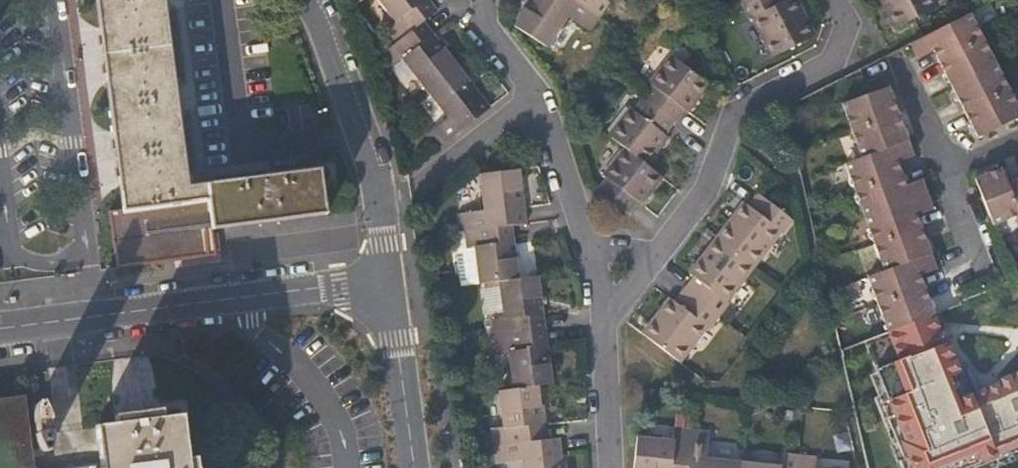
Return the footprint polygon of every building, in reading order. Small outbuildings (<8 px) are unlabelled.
[(163,0),(95,0),(122,209),(109,211),(114,266),(211,254),(209,229),(282,220),(324,214),(319,169),(187,186),(163,0)] [(396,25),(387,32),(397,45),(425,22),(439,10),(431,0),(377,0),(396,25)] [(515,28),(548,50),(569,18),(585,28),(595,13),(573,0),(533,0),(515,28)] [(595,13),(601,18),(610,4),(604,0),(573,0),(595,13)] [(789,0),(754,0),(742,6),(750,22),(755,19),(776,59),(819,37),(799,0),(791,0),(789,1),(789,0)] [(894,25),(937,4),(935,0),(881,0),(894,25)] [(595,13),(585,28),(592,32),(601,18),(595,13)] [(919,36),(926,51),(974,139),(1017,116),(962,13),(919,36)] [(397,45),(384,56),(394,70),(405,61),(426,89),(457,64),(436,36),(425,22),(397,45)] [(919,36),(903,44),(912,59),(926,51),(919,36)] [(652,88),(643,99),(674,123),(684,110),(694,97),(699,100),(710,86),(672,56),(648,85),(652,88)] [(457,64),(426,89),(449,119),(433,131),(444,146),(492,108),(481,94),(457,64)] [(865,276),(886,331),(935,311),(920,270),(914,255),(930,249),(915,210),(908,192),(902,177),(894,155),(887,139),(903,132),(883,81),(837,98),(857,152),(840,158),(882,269),(865,276)] [(689,114),(699,100),(694,97),(684,110),(689,114)] [(609,136),(625,149),(648,166),(659,153),(654,149),(664,136),(674,123),(643,99),(632,112),(629,110),(609,136)] [(427,136),(438,150),(444,146),(433,131),(427,136)] [(910,149),(903,132),(887,139),(894,155),(910,149)] [(654,149),(659,153),(669,140),(664,136),(654,149)] [(608,183),(598,195),(627,217),(637,204),(648,191),(652,194),(664,178),(648,166),(625,149),(603,179),(608,183)] [(917,172),(902,177),(908,192),(923,186),(917,172)] [(519,174),(479,180),(484,215),(466,218),(469,236),(511,230),(526,228),(519,174)] [(1003,191),(997,176),(968,188),(988,234),(1016,223),(1017,227),(1017,185),(1003,191)] [(908,192),(915,210),(930,204),(923,186),(908,192)] [(648,191),(637,204),(642,207),(652,194),(648,191)] [(746,207),(719,243),(752,269),(780,233),(785,237),(795,223),(761,198),(750,210),(746,207)] [(458,219),(461,237),(469,236),(466,218),(458,219)] [(469,290),(499,285),(519,283),(511,230),(469,236),(461,237),(469,290)] [(696,281),(685,294),(719,320),(729,307),(725,304),(752,269),(719,243),(692,278),(696,281)] [(914,255),(920,270),(936,264),(930,249),(914,255)] [(496,343),(547,337),(540,280),(519,283),(499,285),(505,324),(494,326),(496,343)] [(671,304),(644,339),(678,366),(706,331),(710,334),(719,320),(685,294),(675,307),(671,304)] [(864,340),(885,392),(874,397),(902,467),(986,467),(1017,456),(1017,372),(997,380),(998,383),(978,391),(969,367),(959,371),(935,311),(886,331),(864,340)] [(539,390),(554,388),(547,337),(496,343),(498,359),(510,357),(515,393),(539,390)] [(495,433),(497,450),(507,449),(546,443),(539,390),(515,393),(501,395),(506,431),(495,433)] [(30,450),(42,447),(45,451),(39,400),(36,406),(23,407),(22,400),(0,403),(0,467),(33,467),(30,450)] [(44,400),(39,400),(45,451),(51,450),(52,431),(50,417),(44,400)] [(102,467),(189,467),(182,416),(162,418),(160,408),(116,415),(118,425),(96,428),(102,464),(102,467)] [(635,467),(689,467),(692,434),(676,432),(675,441),(639,438),(635,467)] [(744,467),(707,463),(710,436),(692,434),(689,467),(744,467)] [(560,441),(546,443),(507,449),(509,467),(513,467),(527,466),(527,467),(564,467),(560,441)] [(497,450),(500,467),(509,467),(507,449),(497,450)] [(797,460),(783,458),(781,467),(797,467),(797,460)] [(797,467),(816,467),(816,462),(797,460),(797,467)]
